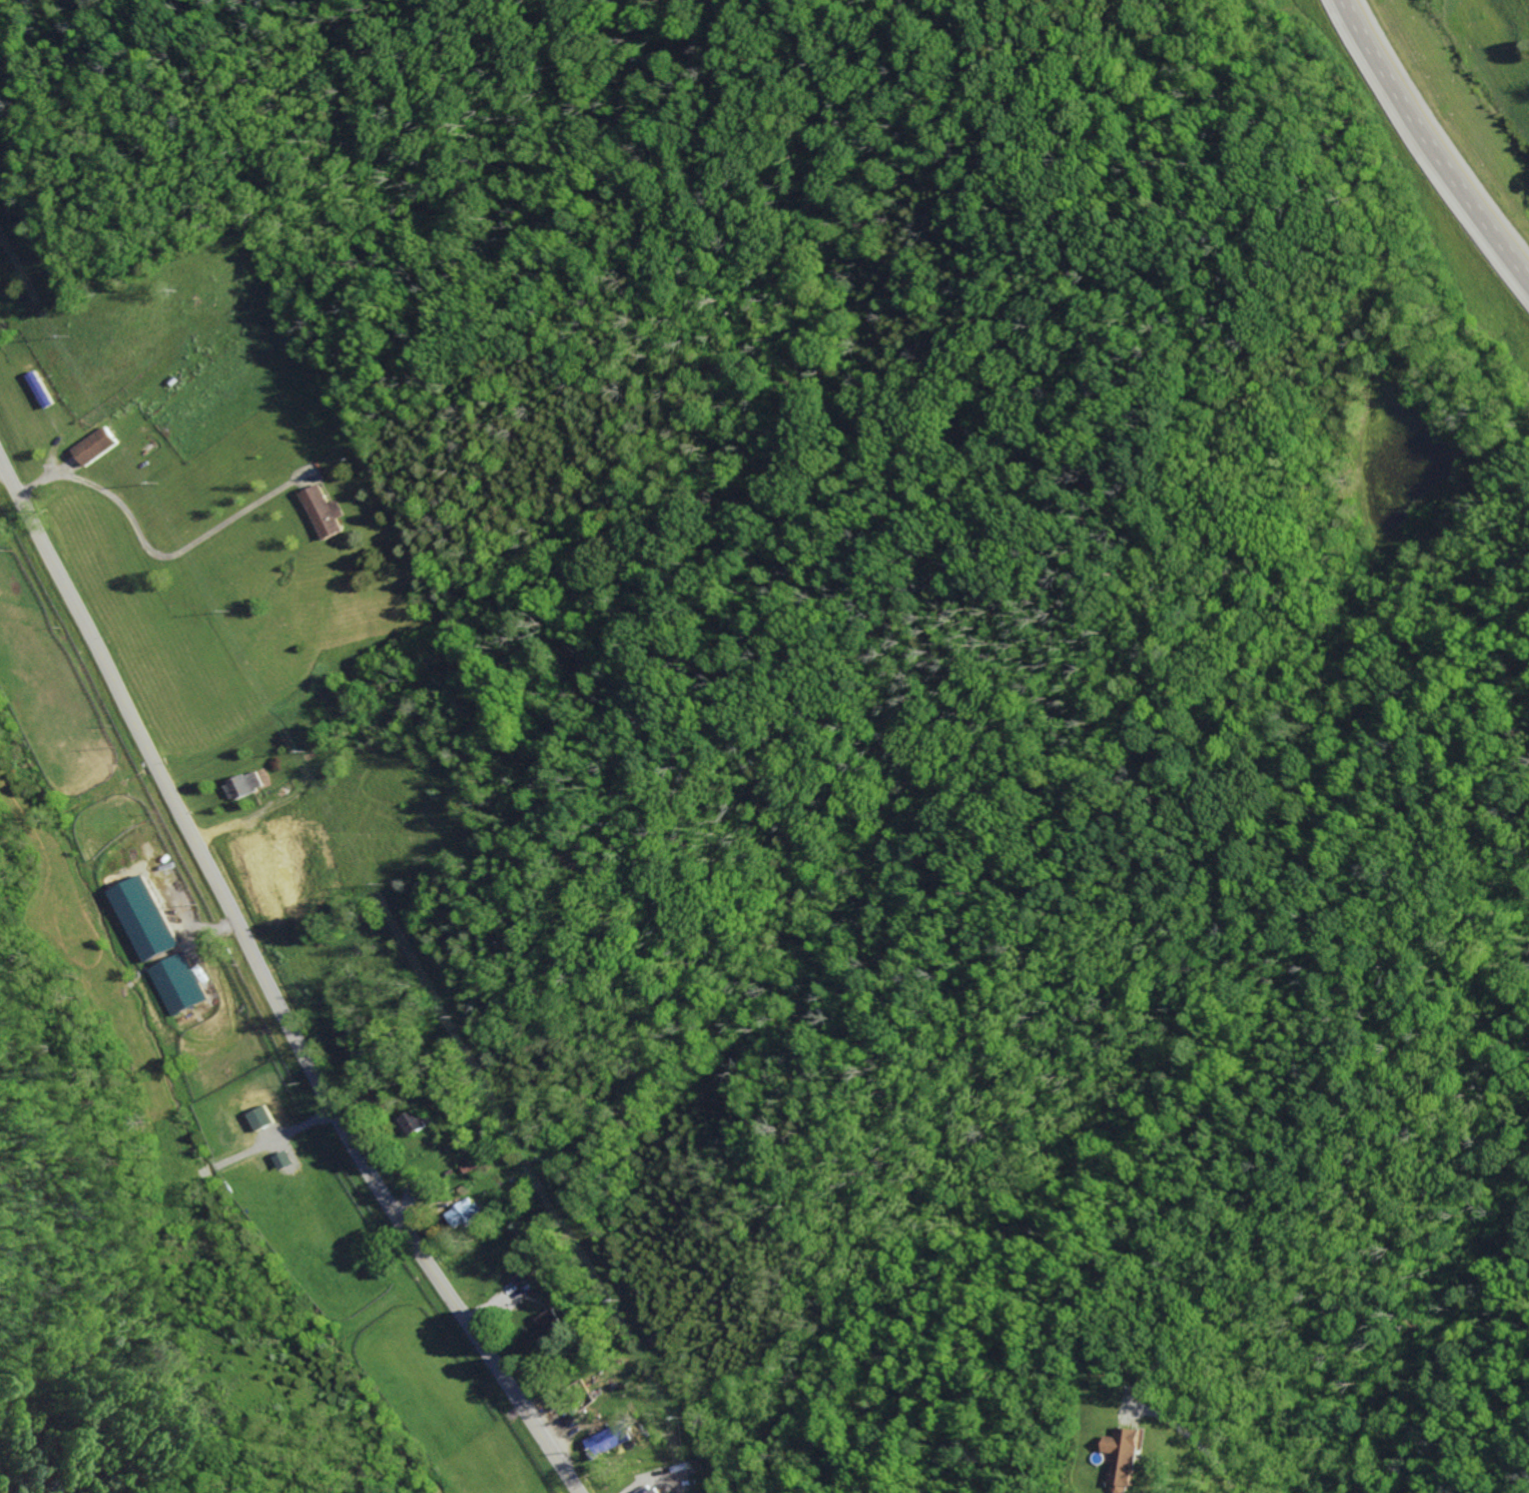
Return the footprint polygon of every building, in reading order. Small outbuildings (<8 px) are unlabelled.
[(118,443),(106,427),(73,450),(85,467),(118,443)] [(340,500),(330,505),(322,485),(304,493),(325,541),(346,532),(341,519),(347,516),(340,500)] [(264,788),(257,771),(226,783),(233,801),(264,788)] [(180,948),(146,875),(111,891),(145,964),(180,948)] [(209,1001),(186,953),(151,970),(174,1018),(209,1001)] [(429,1129),(421,1111),(404,1118),(410,1136),(429,1129)] [(484,1215),(473,1197),(446,1214),(458,1232),(484,1215)] [(519,1284),(530,1277),(525,1268),(514,1275),(519,1284)] [(548,1339),(564,1329),(553,1311),(537,1320),(548,1339)] [(588,1439),(596,1456),(628,1441),(621,1424),(588,1439)] [(1115,1484),(1119,1484),(1118,1492),(1120,1492),(1137,1492),(1145,1430),(1122,1427),(1121,1437),(1111,1435),(1109,1453),(1118,1454),(1115,1484)] [(665,1485),(647,1492),(669,1492),(665,1485)]
